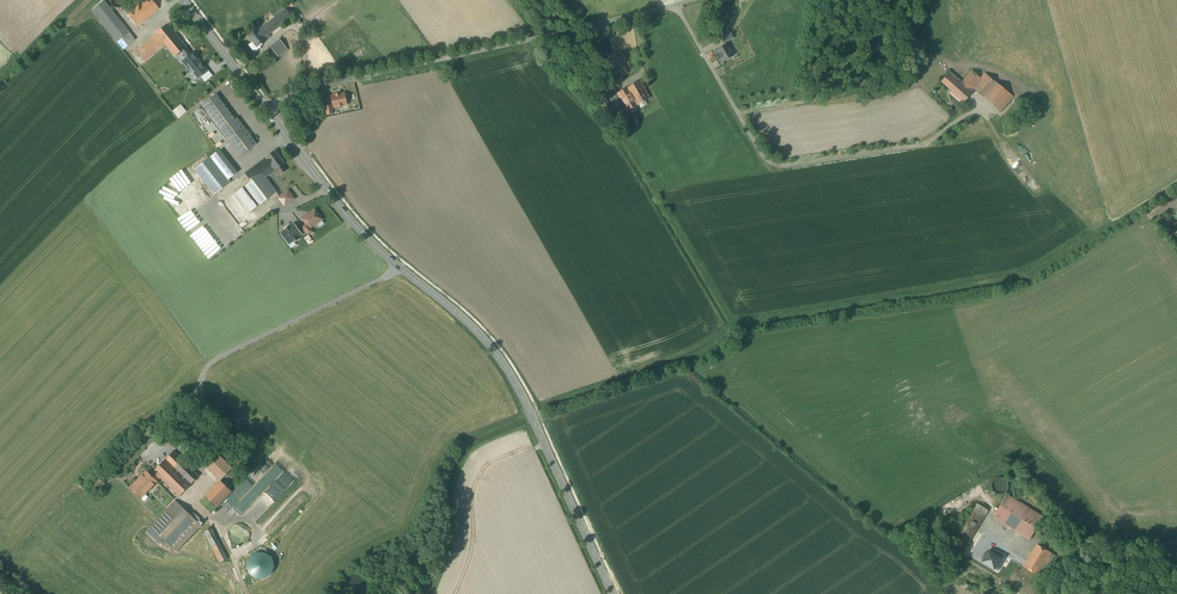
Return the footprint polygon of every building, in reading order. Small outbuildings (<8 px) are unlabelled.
[(144,0),(126,15),(136,26),(158,8),(152,0),(151,0),(147,4),(144,0)] [(135,40),(104,1),(92,10),(95,14),(117,42),(122,39),(128,46),(135,40)] [(292,17),(284,7),(273,15),(274,18),(258,30),(258,29),(248,36),(252,42),(249,45),(254,52),(261,47),(259,45),(270,37),(268,35),(292,17)] [(186,48),(165,25),(133,52),(143,63),(163,45),(173,58),(182,52),(186,48)] [(287,50),(280,40),(270,47),(278,57),(287,50)] [(197,79),(207,71),(193,53),(191,55),(186,48),(182,52),(187,58),(183,62),(197,79)] [(627,73),(616,53),(601,61),(612,81),(627,73)] [(972,70),(962,82),(962,83),(958,87),(957,87),(953,92),(952,91),(950,94),(963,104),(975,90),(1001,110),(1012,96),(986,73),(981,78),(972,70)] [(942,81),(952,91),(953,92),(957,87),(958,87),(962,83),(962,82),(950,72),(942,81)] [(629,102),(647,92),(640,81),(619,93),(624,102),(628,99),(629,102)] [(628,99),(624,102),(628,110),(650,98),(647,92),(629,102),(628,99)] [(335,96),(331,96),(334,107),(347,104),(344,94),(341,94),(340,93),(335,95),(335,96)] [(235,120),(220,100),(206,111),(240,156),(257,144),(237,118),(235,120)] [(275,151),(245,173),(252,182),(255,186),(266,178),(277,169),(281,174),(286,170),(282,166),(285,164),(275,151)] [(215,195),(238,176),(224,158),(223,158),(218,152),(195,169),(215,195)] [(255,186),(252,182),(236,194),(250,212),(277,192),(266,178),(255,186)] [(294,200),(288,191),(277,199),(283,207),(294,200)] [(310,229),(310,228),(322,219),(315,209),(302,219),(307,224),(310,229)] [(285,230),(281,233),(289,244),(293,241),(294,242),(298,239),(297,238),(301,235),(296,227),(294,224),(290,227),(289,227),(285,230)] [(300,224),(296,227),(301,235),(306,231),(303,227),(300,224)] [(199,476),(174,451),(154,472),(160,478),(180,496),(199,476)] [(232,468),(219,455),(207,467),(220,480),(232,468)] [(151,475),(146,471),(130,488),(141,499),(141,498),(145,494),(157,482),(157,481),(160,478),(154,472),(151,475)] [(991,486),(992,489),(993,491),(995,493),(998,494),(1000,494),(1003,494),(1006,492),(1007,490),(1008,487),(1008,484),(1006,481),(1004,479),(1002,478),(999,478),(997,478),(994,479),(992,481),(991,484),(991,486)] [(100,479),(91,488),(96,493),(105,484),(100,479)] [(211,513),(232,492),(220,480),(200,502),(211,513)] [(1044,517),(1006,494),(992,517),(1030,540),(1044,517)] [(190,515),(176,501),(159,518),(151,527),(163,539),(177,551),(201,526),(201,525),(198,522),(190,515)] [(988,510),(977,504),(957,537),(968,544),(988,510)] [(193,512),(190,515),(198,522),(200,519),(193,512)] [(228,558),(209,522),(201,526),(221,562),(228,558)] [(243,525),(240,524),(237,525),(234,526),(231,528),(230,531),(229,534),(230,538),(231,541),(234,543),(237,544),(240,544),(243,544),(246,542),(248,539),(249,536),(249,533),(248,530),(246,527),(243,525)] [(163,539),(151,527),(146,531),(159,543),(163,539)] [(996,560),(1004,547),(982,534),(967,559),(989,572),(996,560)] [(1055,555),(1038,544),(1024,567),(1041,577),(1055,555)] [(996,560),(989,572),(1015,588),(1023,573),(1018,570),(1016,572),(996,560)]
